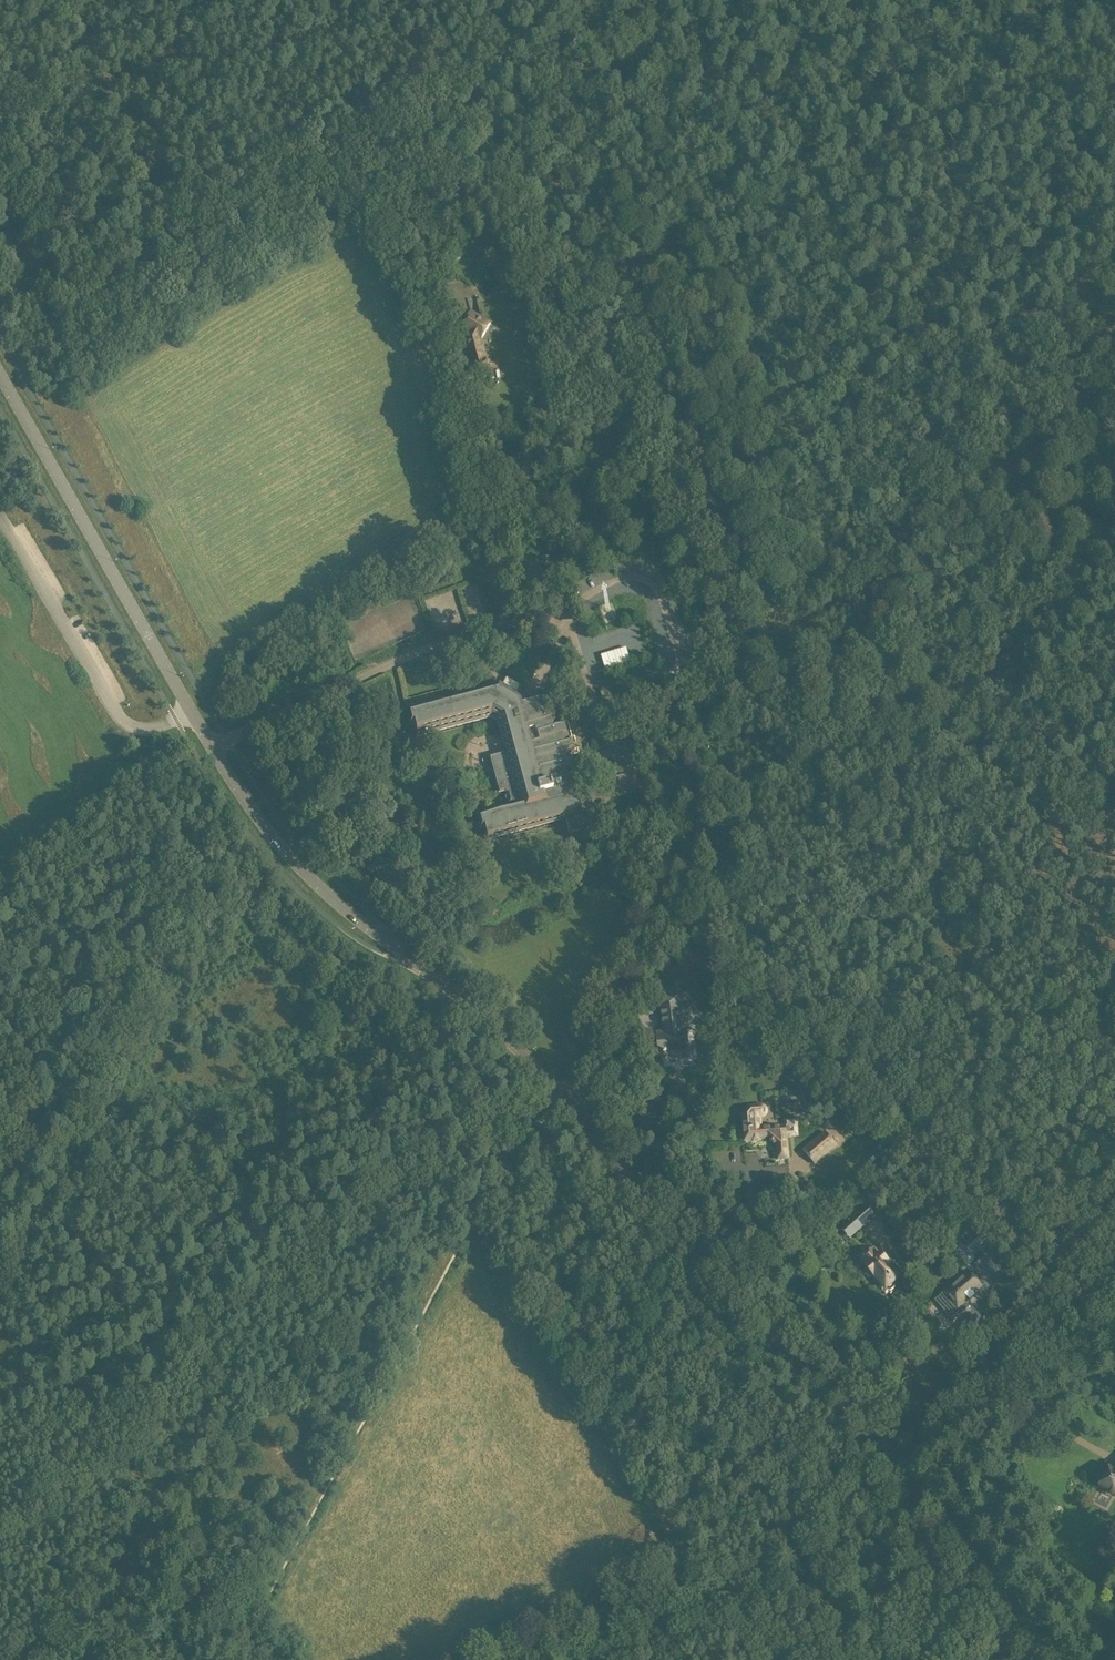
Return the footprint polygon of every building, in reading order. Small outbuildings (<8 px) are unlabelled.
[(501,280),(486,286),(489,295),(504,289),(501,280)] [(461,329),(464,331),(472,363),(465,365),(469,379),(490,373),(482,343),(493,325),(471,312),(461,329)] [(470,611),(487,607),(480,581),(463,586),(470,611)] [(620,622),(612,600),(598,605),(605,627),(620,622)] [(499,631),(502,638),(515,634),(513,627),(499,631)] [(507,753),(490,758),(499,792),(507,790),(512,806),(478,815),(481,827),(484,826),(487,838),(570,816),(570,818),(565,820),(569,833),(586,829),(583,818),(586,817),(584,812),(592,810),(581,812),(575,789),(572,790),(568,773),(573,772),(569,755),(571,754),(562,721),(555,723),(547,694),(524,700),(498,685),(407,710),(411,724),(414,723),(417,735),(490,715),(498,720),(507,753)] [(599,690),(605,710),(616,707),(609,687),(599,690)] [(683,1024),(698,1022),(696,1001),(677,1004),(676,993),(658,995),(662,1027),(664,1027),(666,1027),(666,1033),(658,1034),(659,1044),(658,1045),(659,1053),(660,1053),(661,1056),(677,1054),(678,1058),(689,1056),(686,1031),(684,1031),(683,1024)] [(742,1111),(745,1141),(751,1141),(753,1142),(759,1142),(760,1140),(771,1139),(771,1140),(776,1143),(778,1161),(789,1160),(786,1134),(795,1133),(793,1119),(785,1120),(786,1126),(757,1129),(756,1117),(761,1116),(764,1114),(765,1109),(763,1105),(759,1104),(755,1104),(748,1105),(742,1111)] [(641,1121),(658,1120),(657,1112),(640,1113),(641,1121)] [(865,1124),(859,1116),(844,1127),(850,1135),(865,1124)] [(802,1147),(813,1163),(837,1146),(825,1130),(802,1147)] [(742,1172),(741,1149),(721,1150),(722,1172),(742,1172)] [(839,1228),(850,1239),(875,1214),(865,1203),(839,1228)] [(976,1248),(987,1238),(979,1230),(964,1244),(971,1252),(976,1248)] [(884,1286),(886,1289),(887,1288),(891,1290),(895,1287),(893,1283),(893,1282),(900,1276),(893,1268),(894,1267),(881,1253),(880,1255),(874,1248),(866,1256),(863,1253),(858,1258),(861,1260),(860,1260),(866,1267),(866,1268),(864,1272),(869,1278),(873,1276),(878,1282),(879,1281),(884,1286)] [(969,1299),(967,1297),(980,1286),(967,1271),(934,1300),(949,1317),(969,1299)] [(1114,1495),(1114,1469),(1113,1469),(1110,1468),(1099,1487),(1114,1495)]
